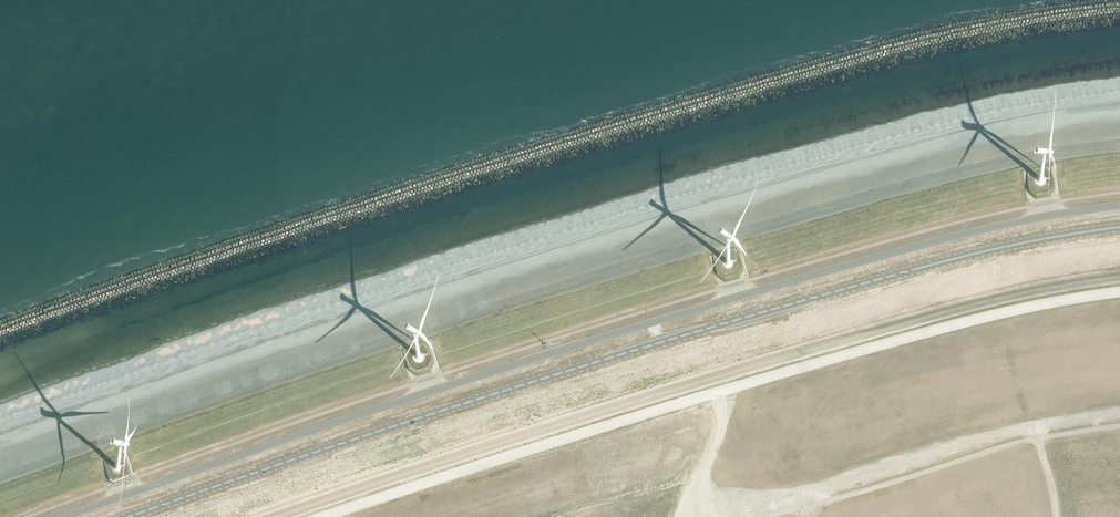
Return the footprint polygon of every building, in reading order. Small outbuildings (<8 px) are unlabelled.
[(1087,412),(1073,415),(1075,421),(1088,417),(1087,412)]
